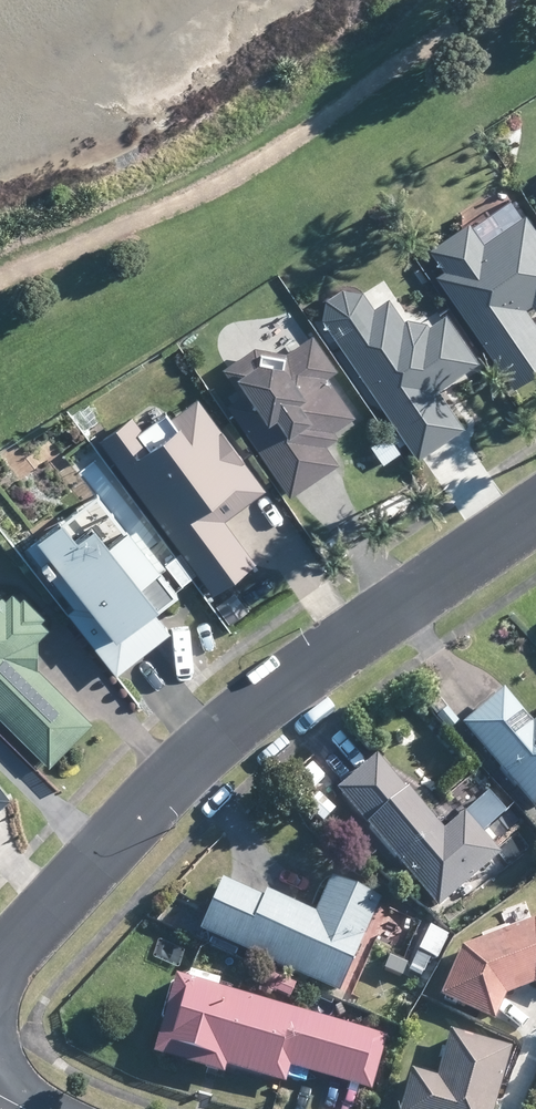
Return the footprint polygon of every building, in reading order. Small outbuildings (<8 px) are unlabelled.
[(499,231),(506,226),(507,218),(503,212),(495,210),(488,215),(487,223),(491,229),(499,231)] [(523,215),(519,218),(506,226),(499,231),(478,245),(464,223),(426,250),(439,267),(441,271),(434,277),(435,278),(510,388),(535,370),(535,328),(522,308),(527,305),(531,312),(535,309),(535,235),(523,215)] [(370,309),(360,295),(359,293),(339,290),(324,299),(320,319),(324,323),(406,446),(415,458),(419,455),(461,428),(435,390),(443,384),(475,363),(473,360),(443,315),(442,317),(427,327),(424,323),(403,318),(400,320),(385,299),(370,309)] [(324,378),(335,371),(310,335),(308,337),(284,353),(254,347),(227,366),(220,370),(236,395),(223,404),(286,497),(294,492),(335,464),(323,446),(335,438),(329,431),(350,417),(324,378)] [(231,577),(250,564),(251,563),(220,520),(261,490),(196,401),(167,421),(161,413),(140,429),(133,420),(130,416),(107,433),(97,440),(209,595),(214,591),(227,607),(245,595),(231,577)] [(381,464),(397,453),(384,436),(369,447),(374,455),(377,459),(381,464)] [(145,608),(162,594),(116,536),(99,549),(85,532),(69,545),(55,526),(26,549),(58,590),(64,585),(79,603),(67,613),(112,670),(162,630),(160,628),(145,608)] [(182,585),(190,578),(173,557),(163,565),(176,583),(179,587),(182,585)] [(46,766),(88,723),(35,670),(35,638),(45,629),(36,620),(39,617),(21,599),(18,601),(10,594),(4,600),(0,596),(0,720),(46,766)] [(535,720),(528,725),(499,692),(458,726),(469,740),(532,813),(535,810),(535,718),(535,720)] [(434,716),(442,709),(431,698),(424,705),(434,716)] [(496,854),(472,826),(461,814),(439,834),(373,758),(334,793),(434,908),(496,854)] [(336,992),(375,900),(327,880),(316,906),(313,914),(265,893),(261,902),(231,888),(218,883),(205,915),(197,934),(210,939),(207,945),(232,956),(234,950),(336,992)] [(530,920),(457,950),(436,999),(490,1022),(492,1016),(501,996),(529,984),(535,987),(535,923),(530,920)] [(435,959),(445,934),(427,927),(407,972),(418,977),(416,981),(426,985),(436,960),(435,959)] [(402,970),(404,964),(387,957),(382,969),(399,976),(402,970)] [(264,973),(257,988),(269,994),(271,989),(286,996),(291,985),(264,973)] [(383,1035),(183,981),(170,978),(149,1056),(205,1072),(216,1075),(219,1075),(221,1067),(280,1083),(284,1068),(291,1069),(326,1079),(361,1089),(368,1090),(383,1035)] [(506,1050),(446,1034),(434,1080),(407,1073),(397,1108),(490,1108),(506,1050)]
